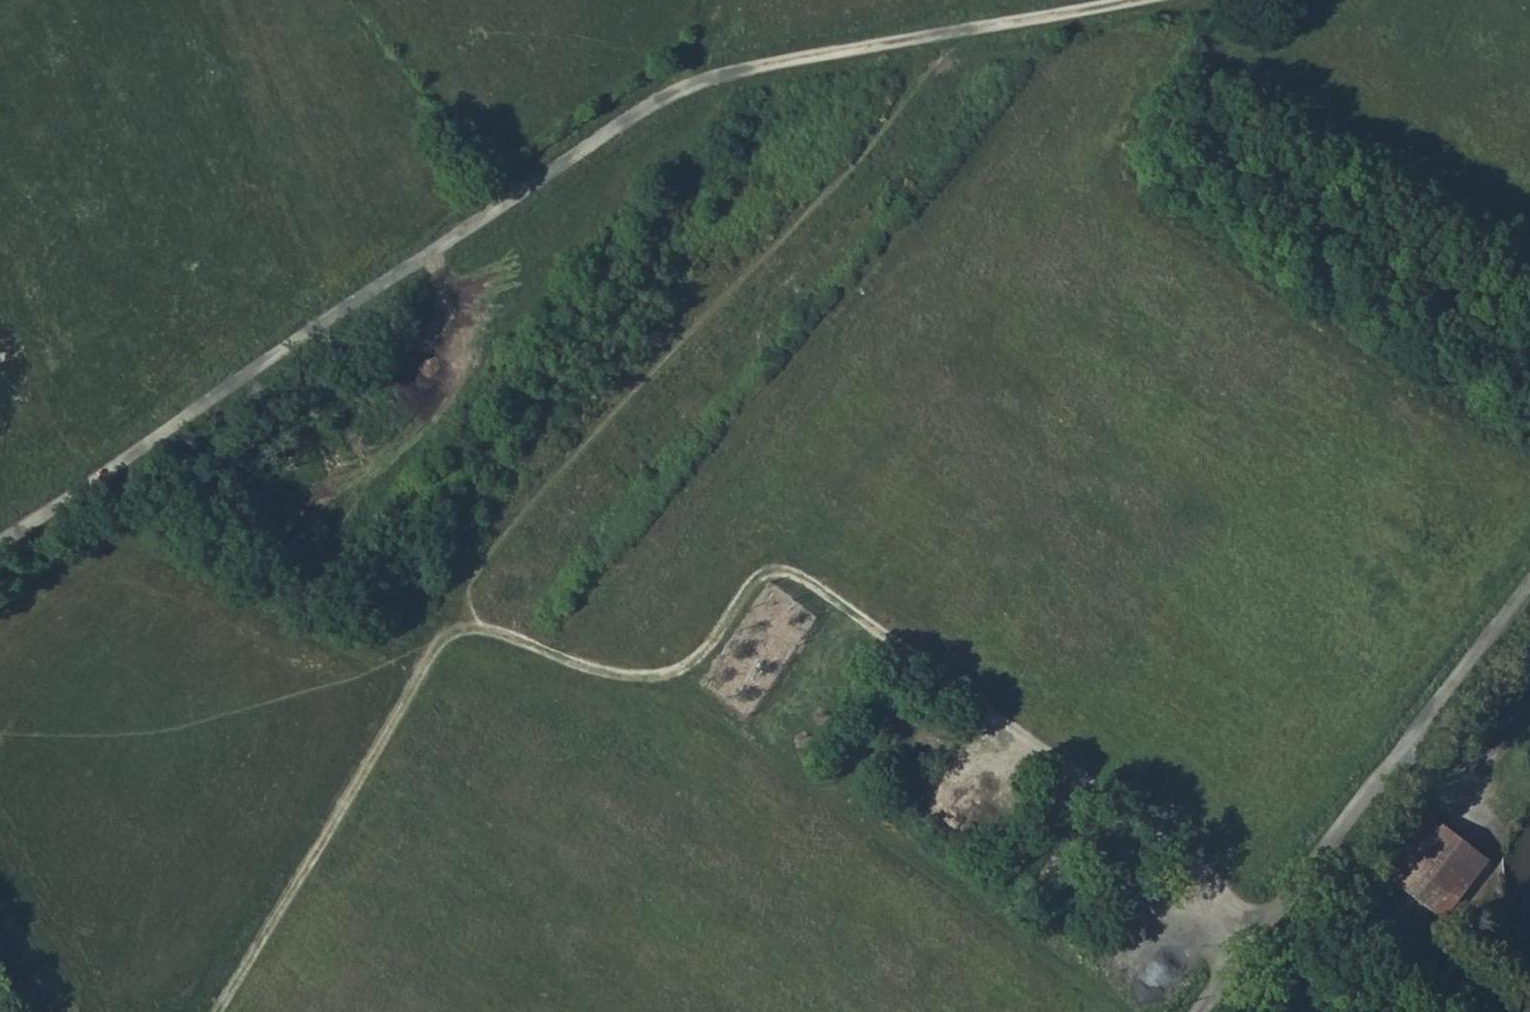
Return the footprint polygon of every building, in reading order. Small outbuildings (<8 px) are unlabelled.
[(1440,920),(1488,862),(1436,821),(1389,880),(1440,920)]
